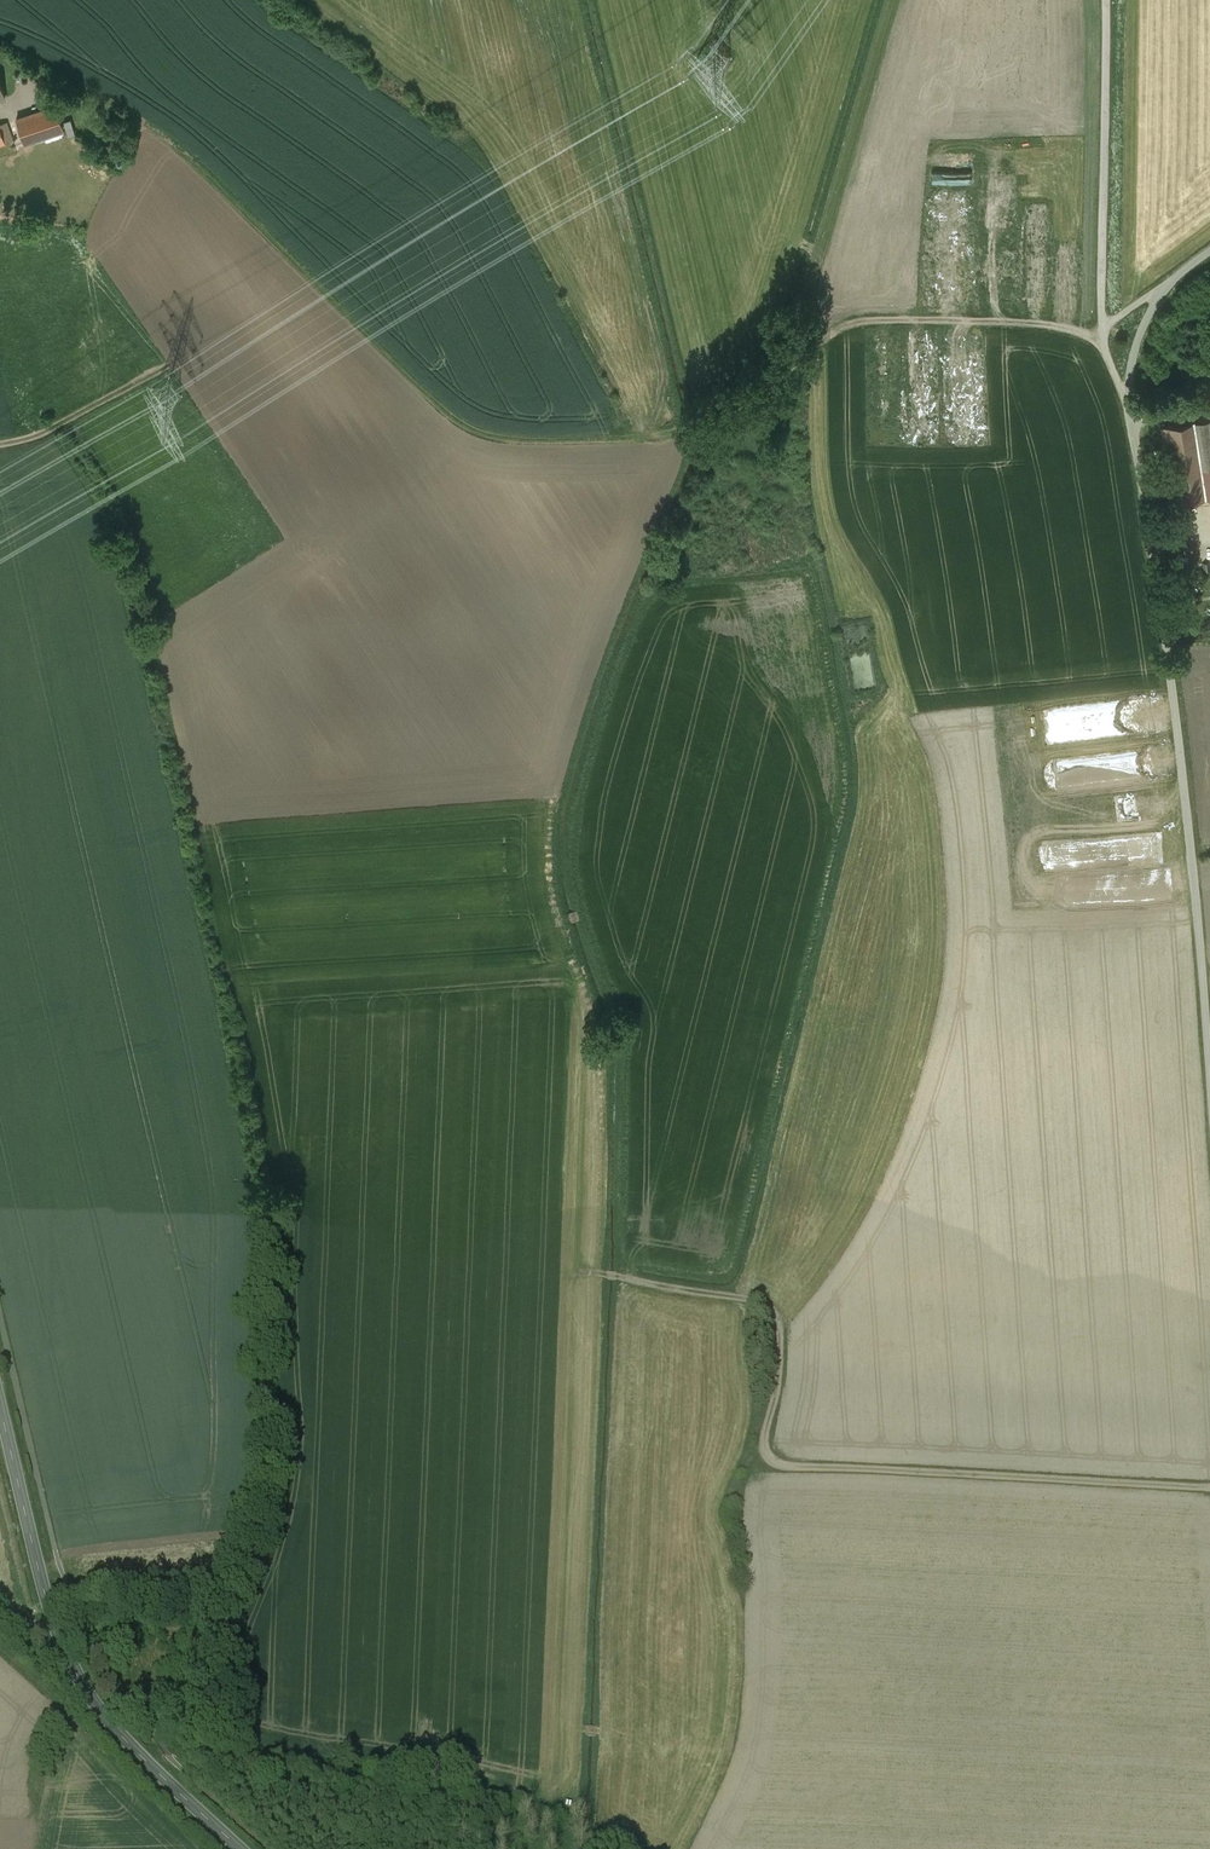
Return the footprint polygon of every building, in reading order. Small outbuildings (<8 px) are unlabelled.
[(56,105),(16,119),(24,143),(64,130),(56,105)] [(0,124),(0,128),(5,142),(12,140),(6,122),(0,124)] [(1161,428),(1173,504),(1209,498),(1209,420),(1161,428)]
